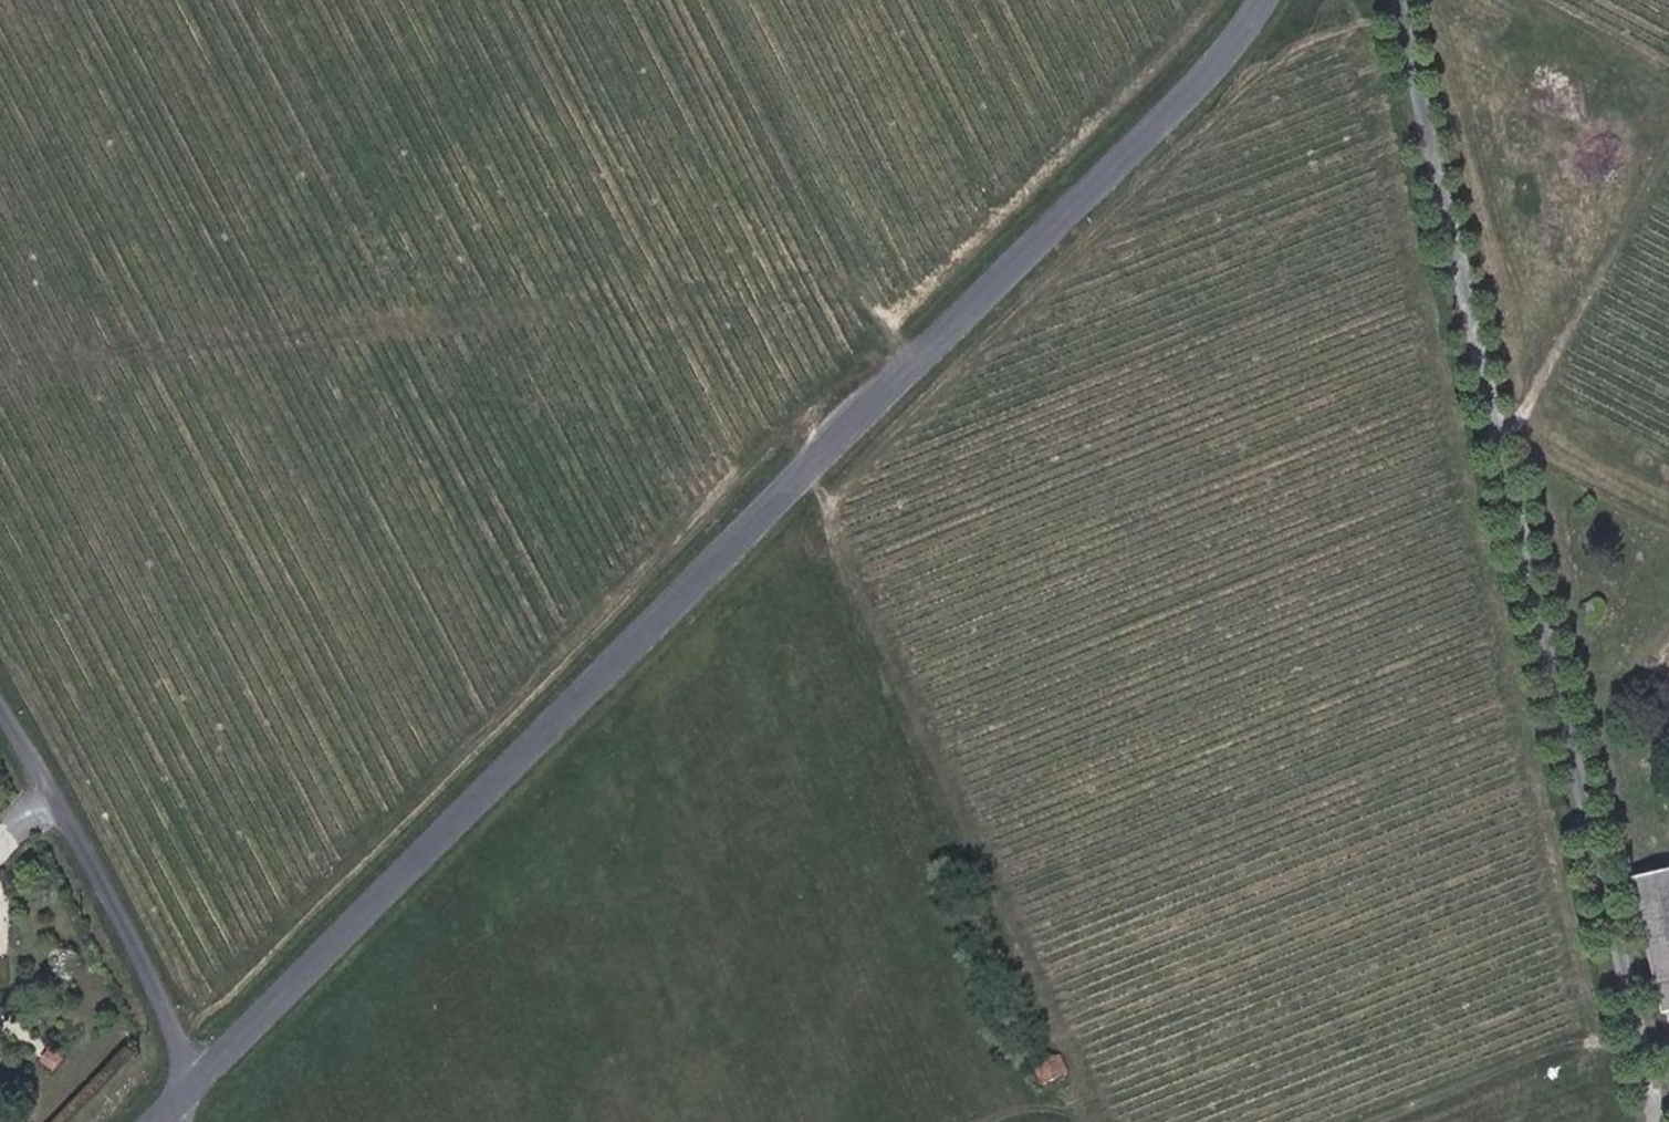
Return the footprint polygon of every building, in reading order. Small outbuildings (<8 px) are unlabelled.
[(1631,874),(1666,1012),(1668,1012),(1668,865),(1631,874)] [(1033,1066),(1044,1091),(1055,1086),(1070,1080),(1059,1055),(1046,1061),(1033,1066)]
